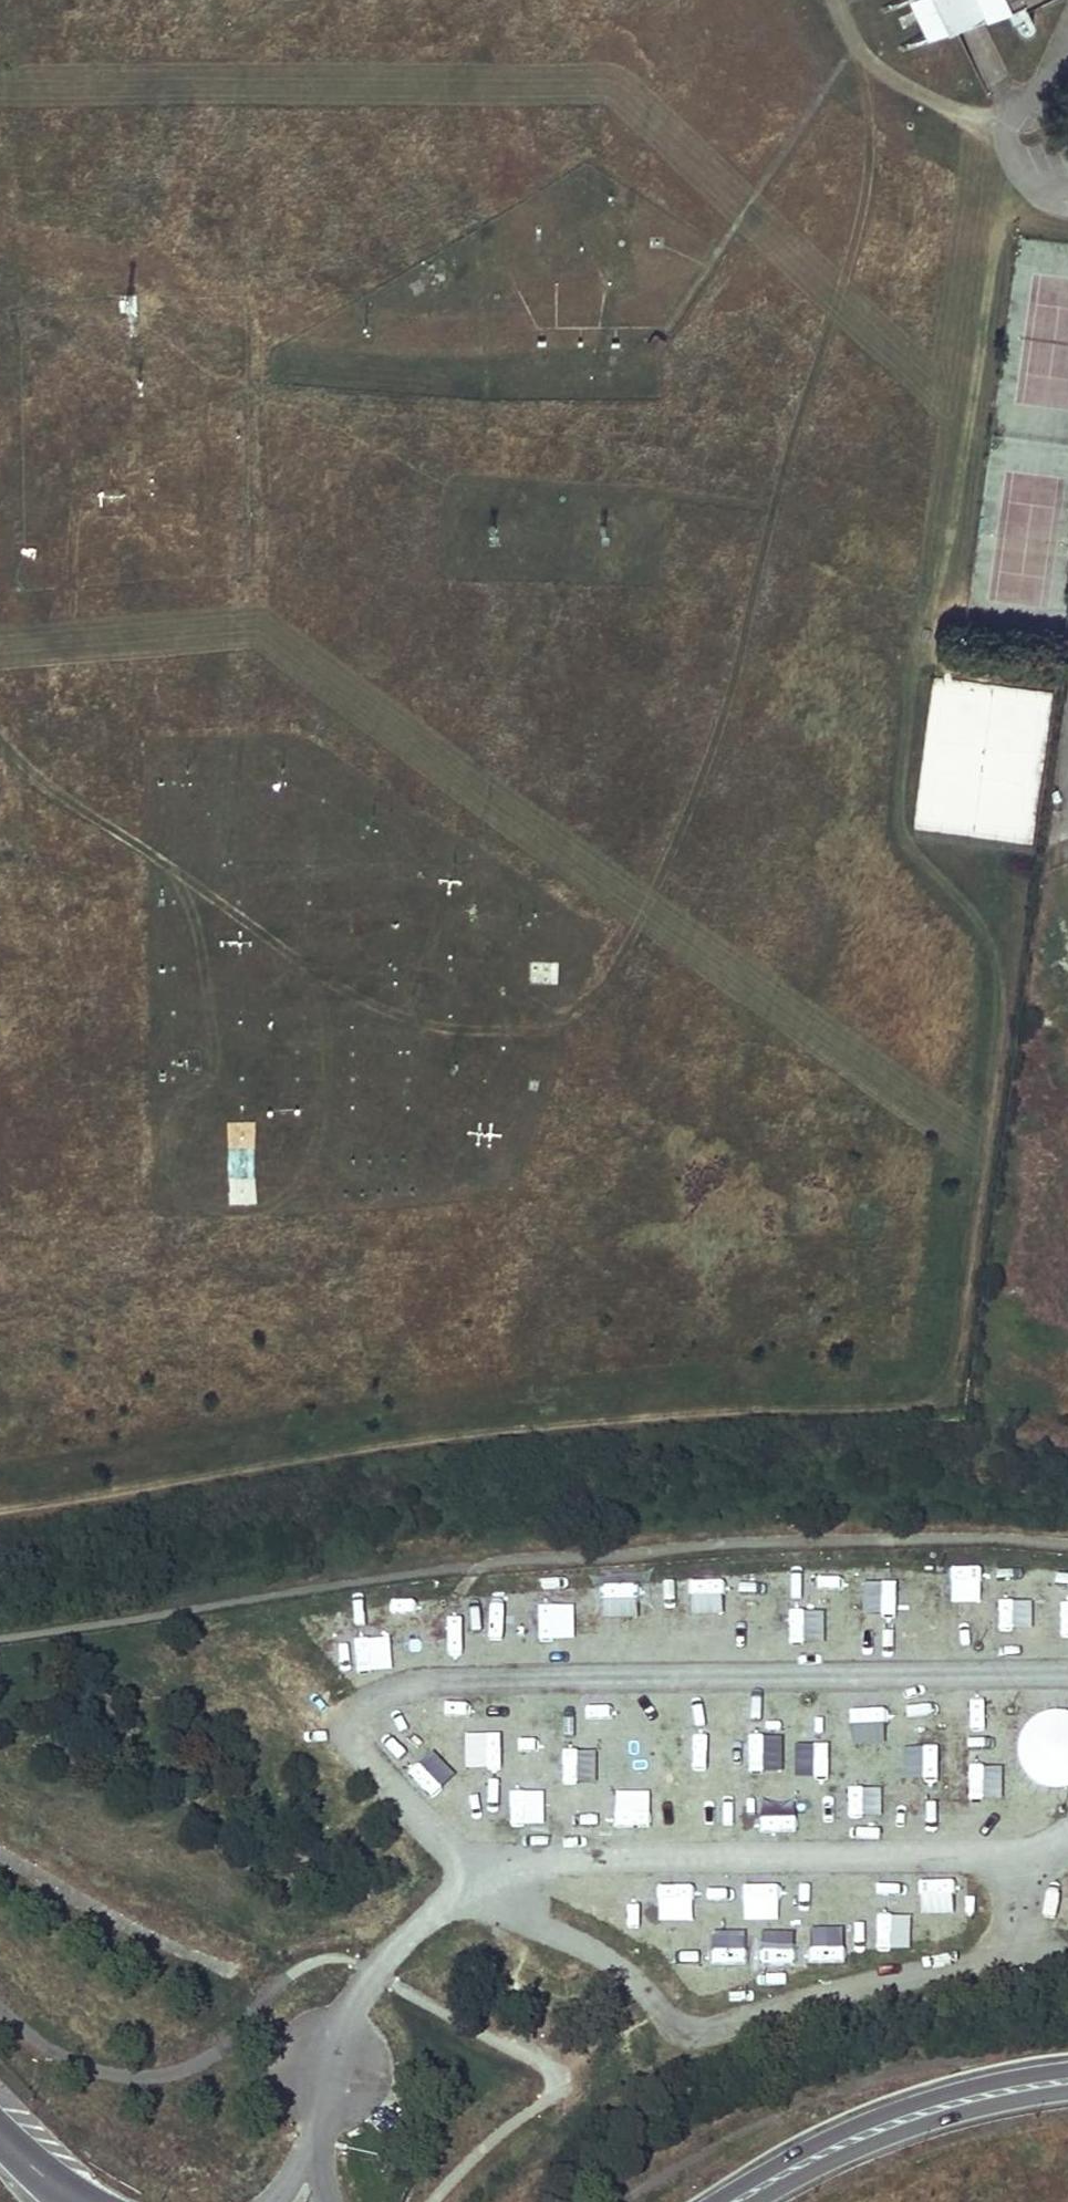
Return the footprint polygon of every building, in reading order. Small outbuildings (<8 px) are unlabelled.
[(926,33),(994,0),(910,0),(926,33)] [(931,671),(914,830),(1034,843),(1051,689),(1011,685),(1012,679),(931,671)]
